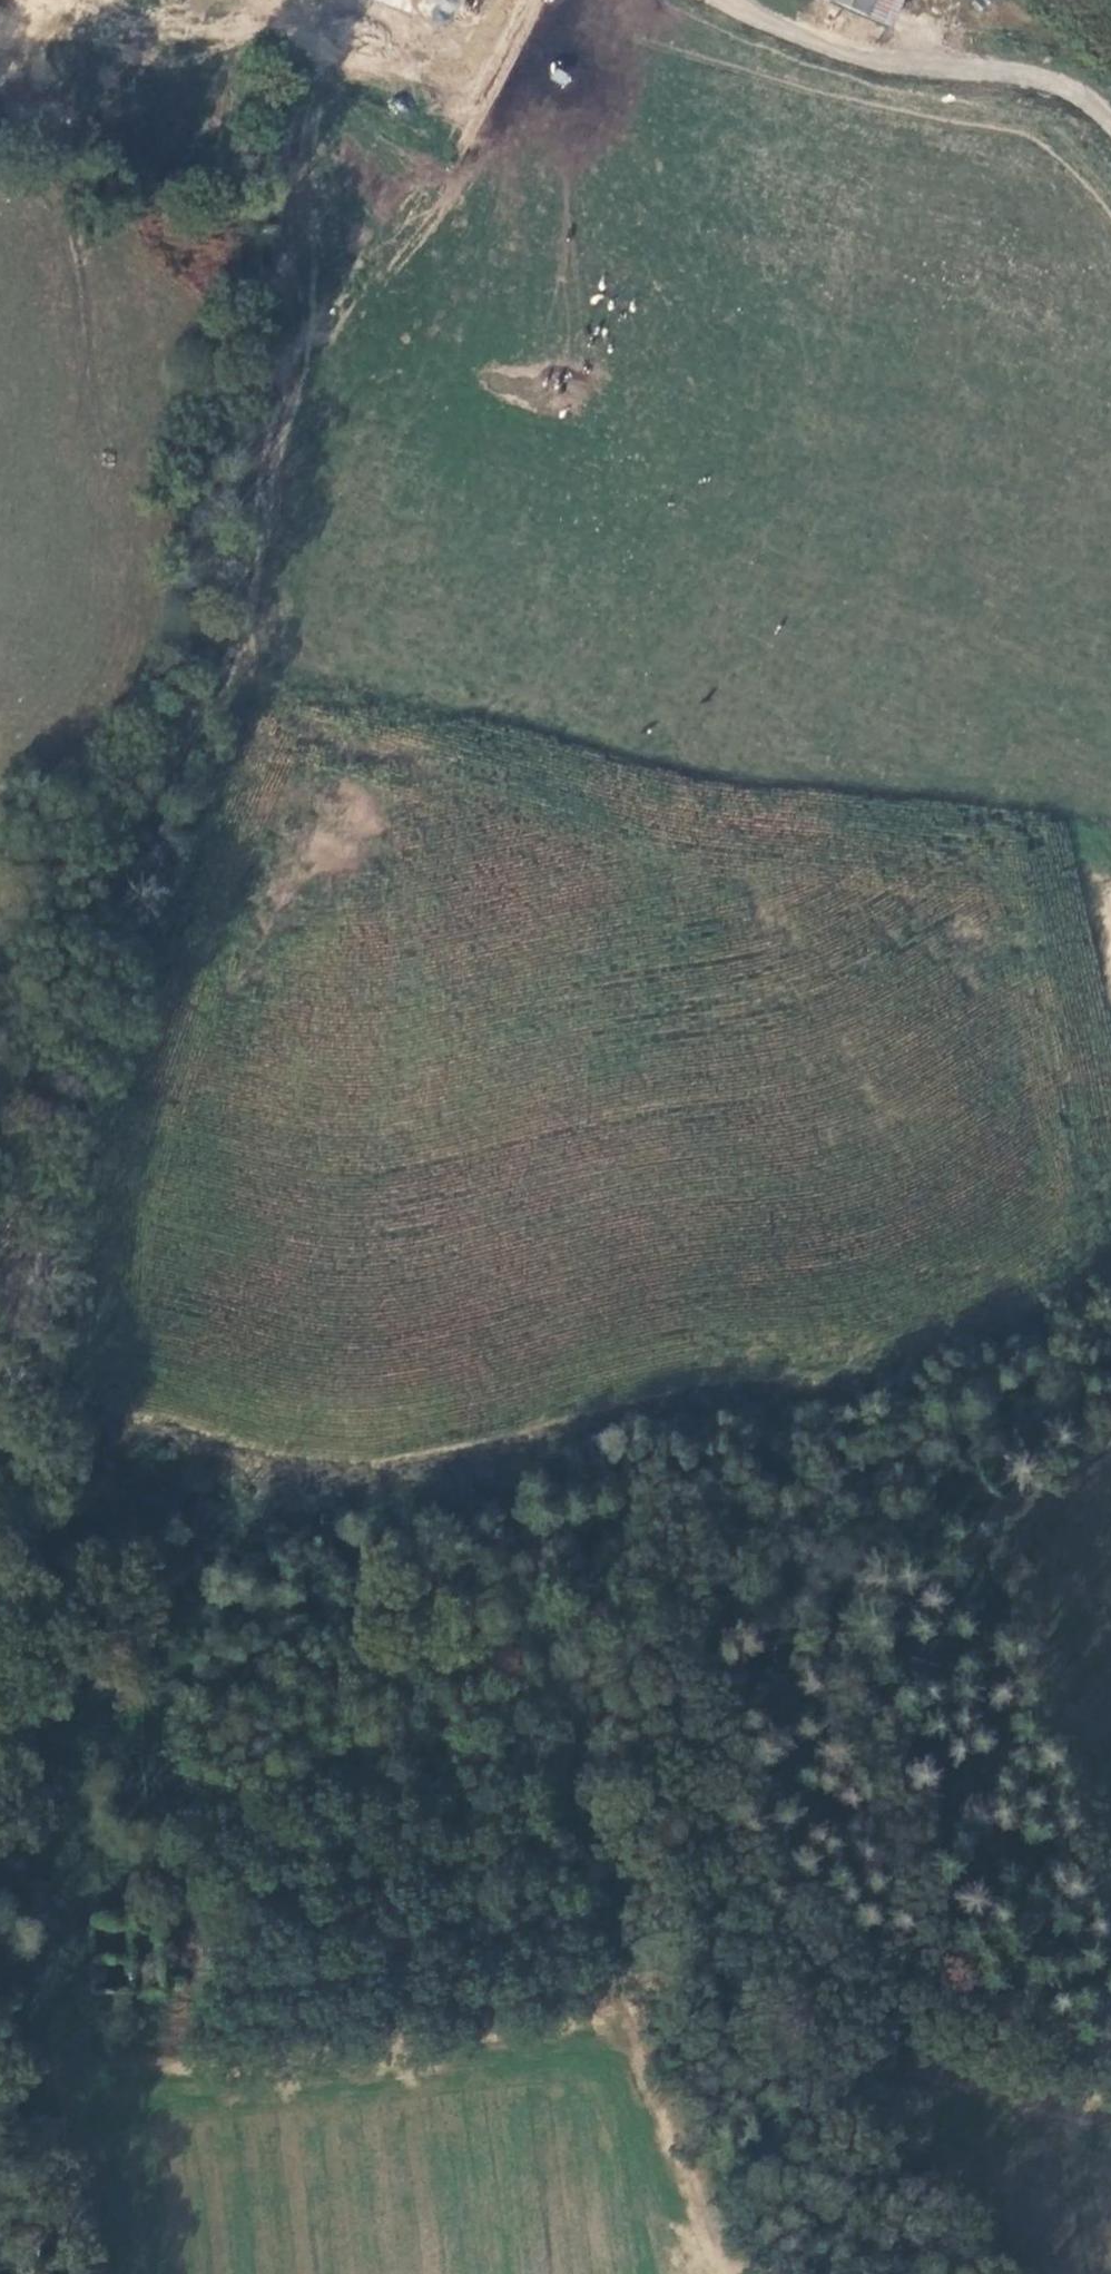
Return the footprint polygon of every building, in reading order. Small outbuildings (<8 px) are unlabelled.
[(869,0),(829,0),(864,13),(869,0)] [(897,0),(869,0),(864,13),(888,23),(897,0)]
